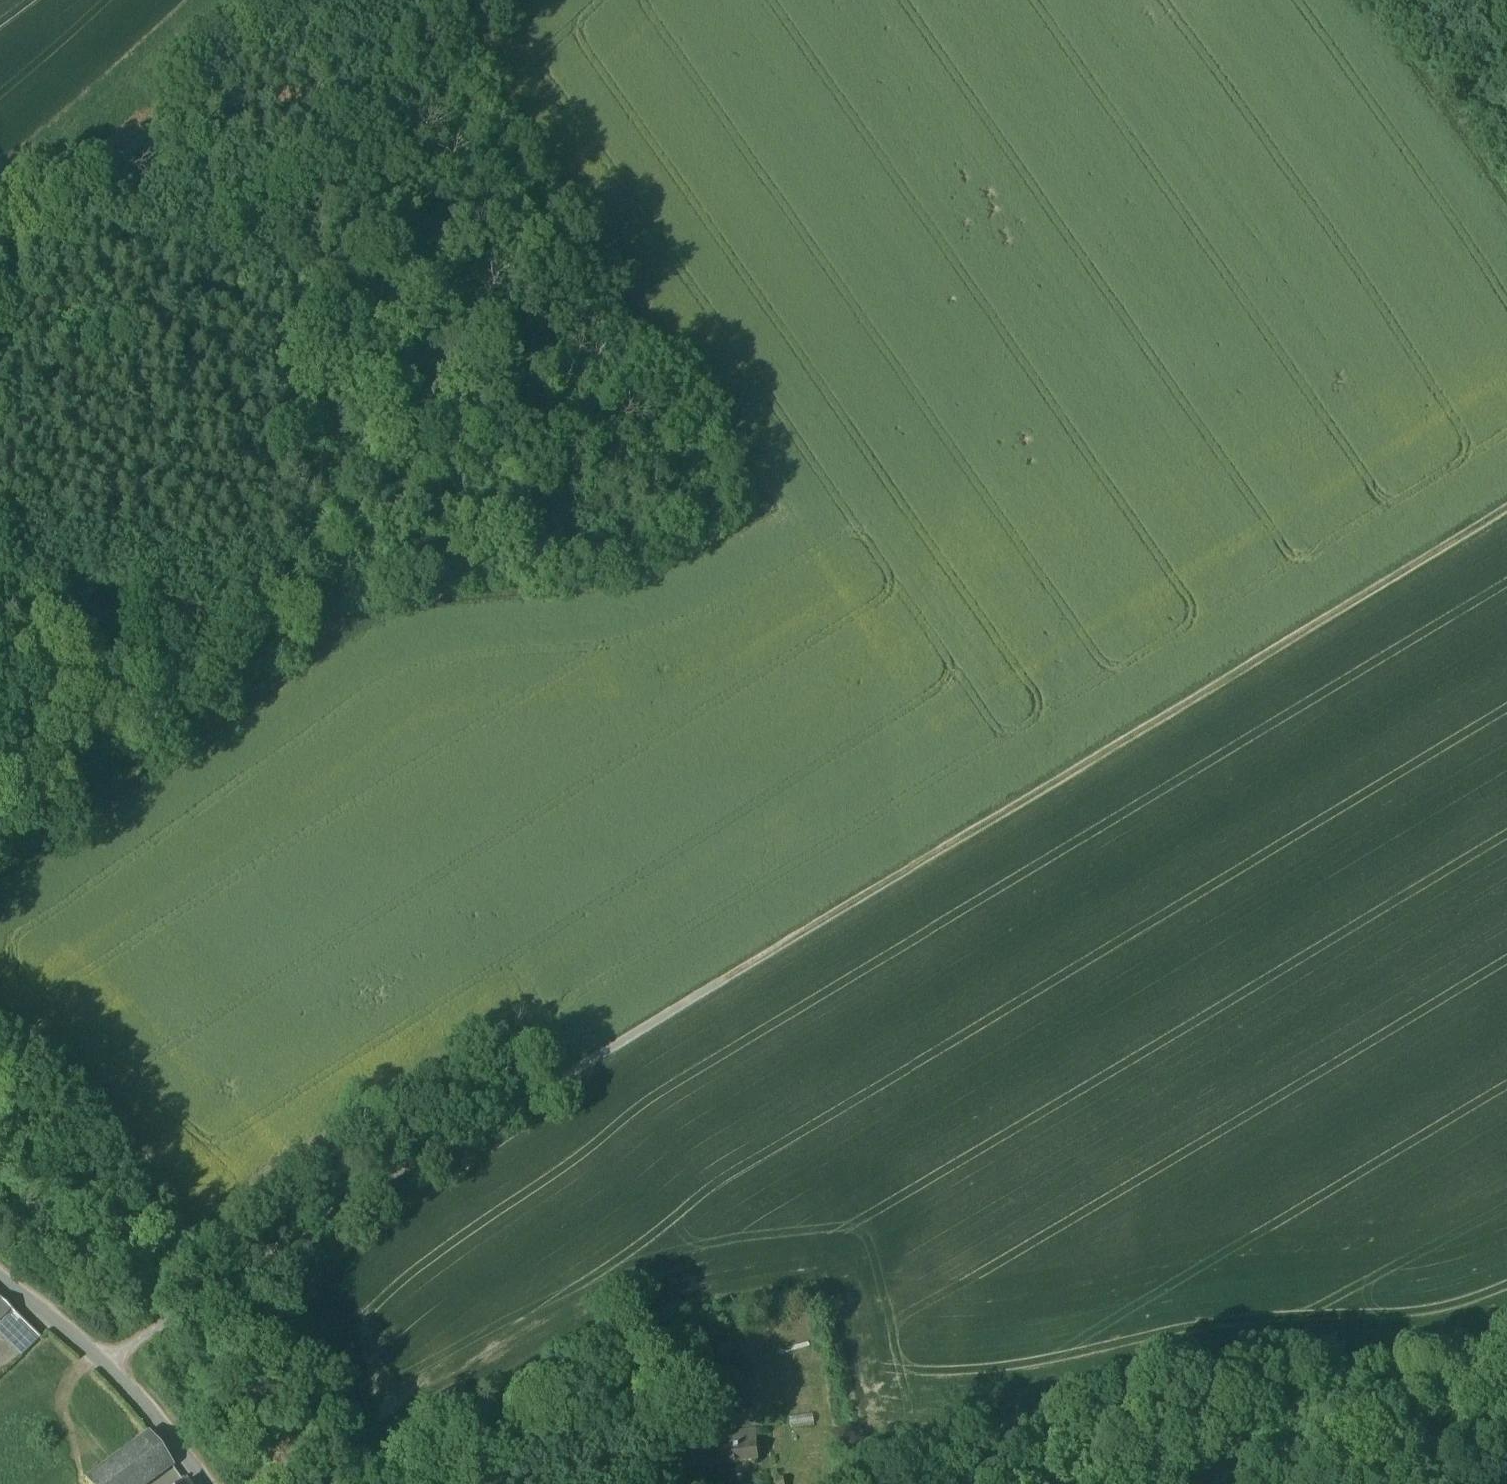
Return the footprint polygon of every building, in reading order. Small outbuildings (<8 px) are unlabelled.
[(11,1311),(1,1301),(0,1301),(0,1322),(11,1311)] [(21,1358),(40,1339),(11,1311),(0,1322),(0,1337),(21,1358)] [(170,1465),(150,1438),(88,1483),(145,1483),(170,1465)] [(715,1451),(717,1465),(758,1460),(757,1447),(715,1451)]
